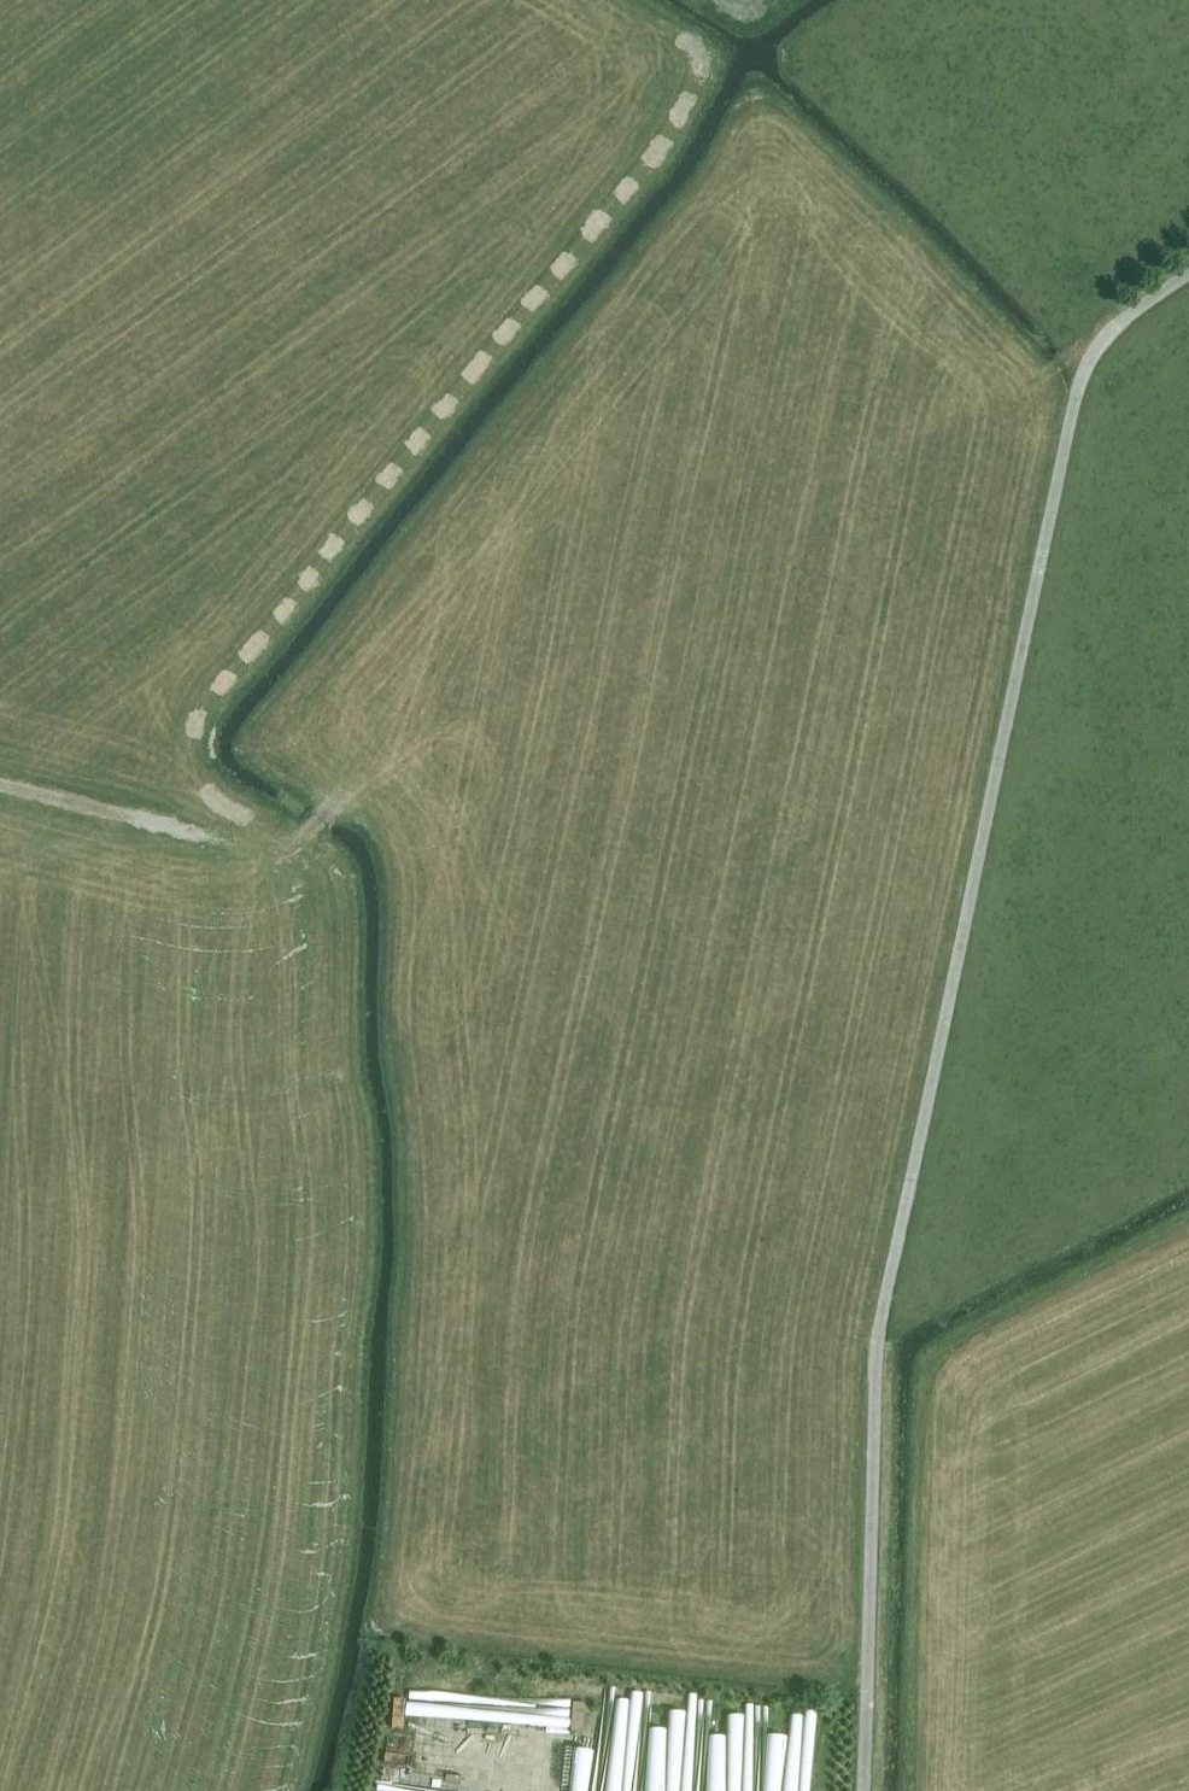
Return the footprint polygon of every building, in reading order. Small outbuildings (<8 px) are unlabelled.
[(411,1701),(410,1717),(526,1723),(528,1693),(404,1687),(404,1701),(411,1701)] [(502,1781),(381,1774),(380,1790),(502,1790),(502,1781)]
